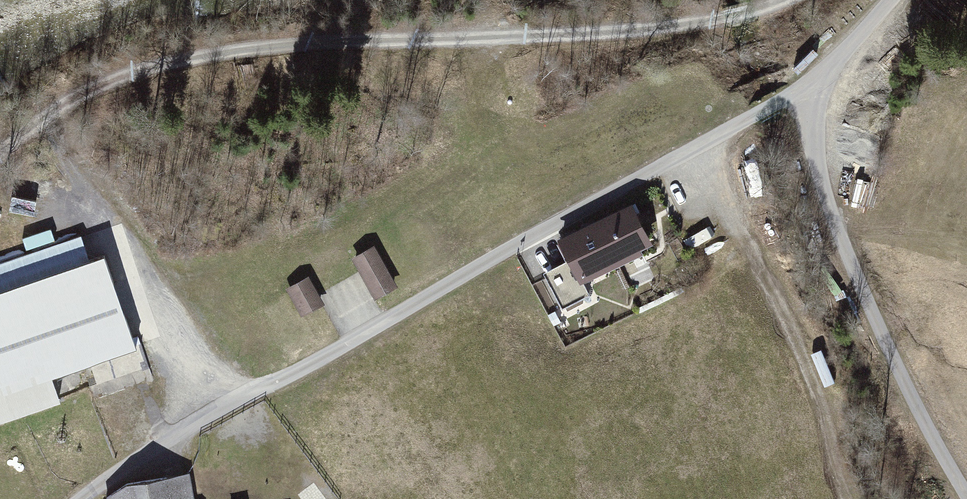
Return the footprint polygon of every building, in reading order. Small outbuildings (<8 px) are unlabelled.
[(627,209),(561,242),(581,281),(647,248),(627,209)] [(62,405),(54,382),(143,352),(111,258),(93,264),(85,241),(0,269),(0,425),(62,405)] [(397,290),(375,248),(352,260),(375,302),(397,290)] [(325,306),(310,278),(285,292),(300,320),(325,306)] [(112,498),(193,498),(190,476),(128,485),(112,498)]
